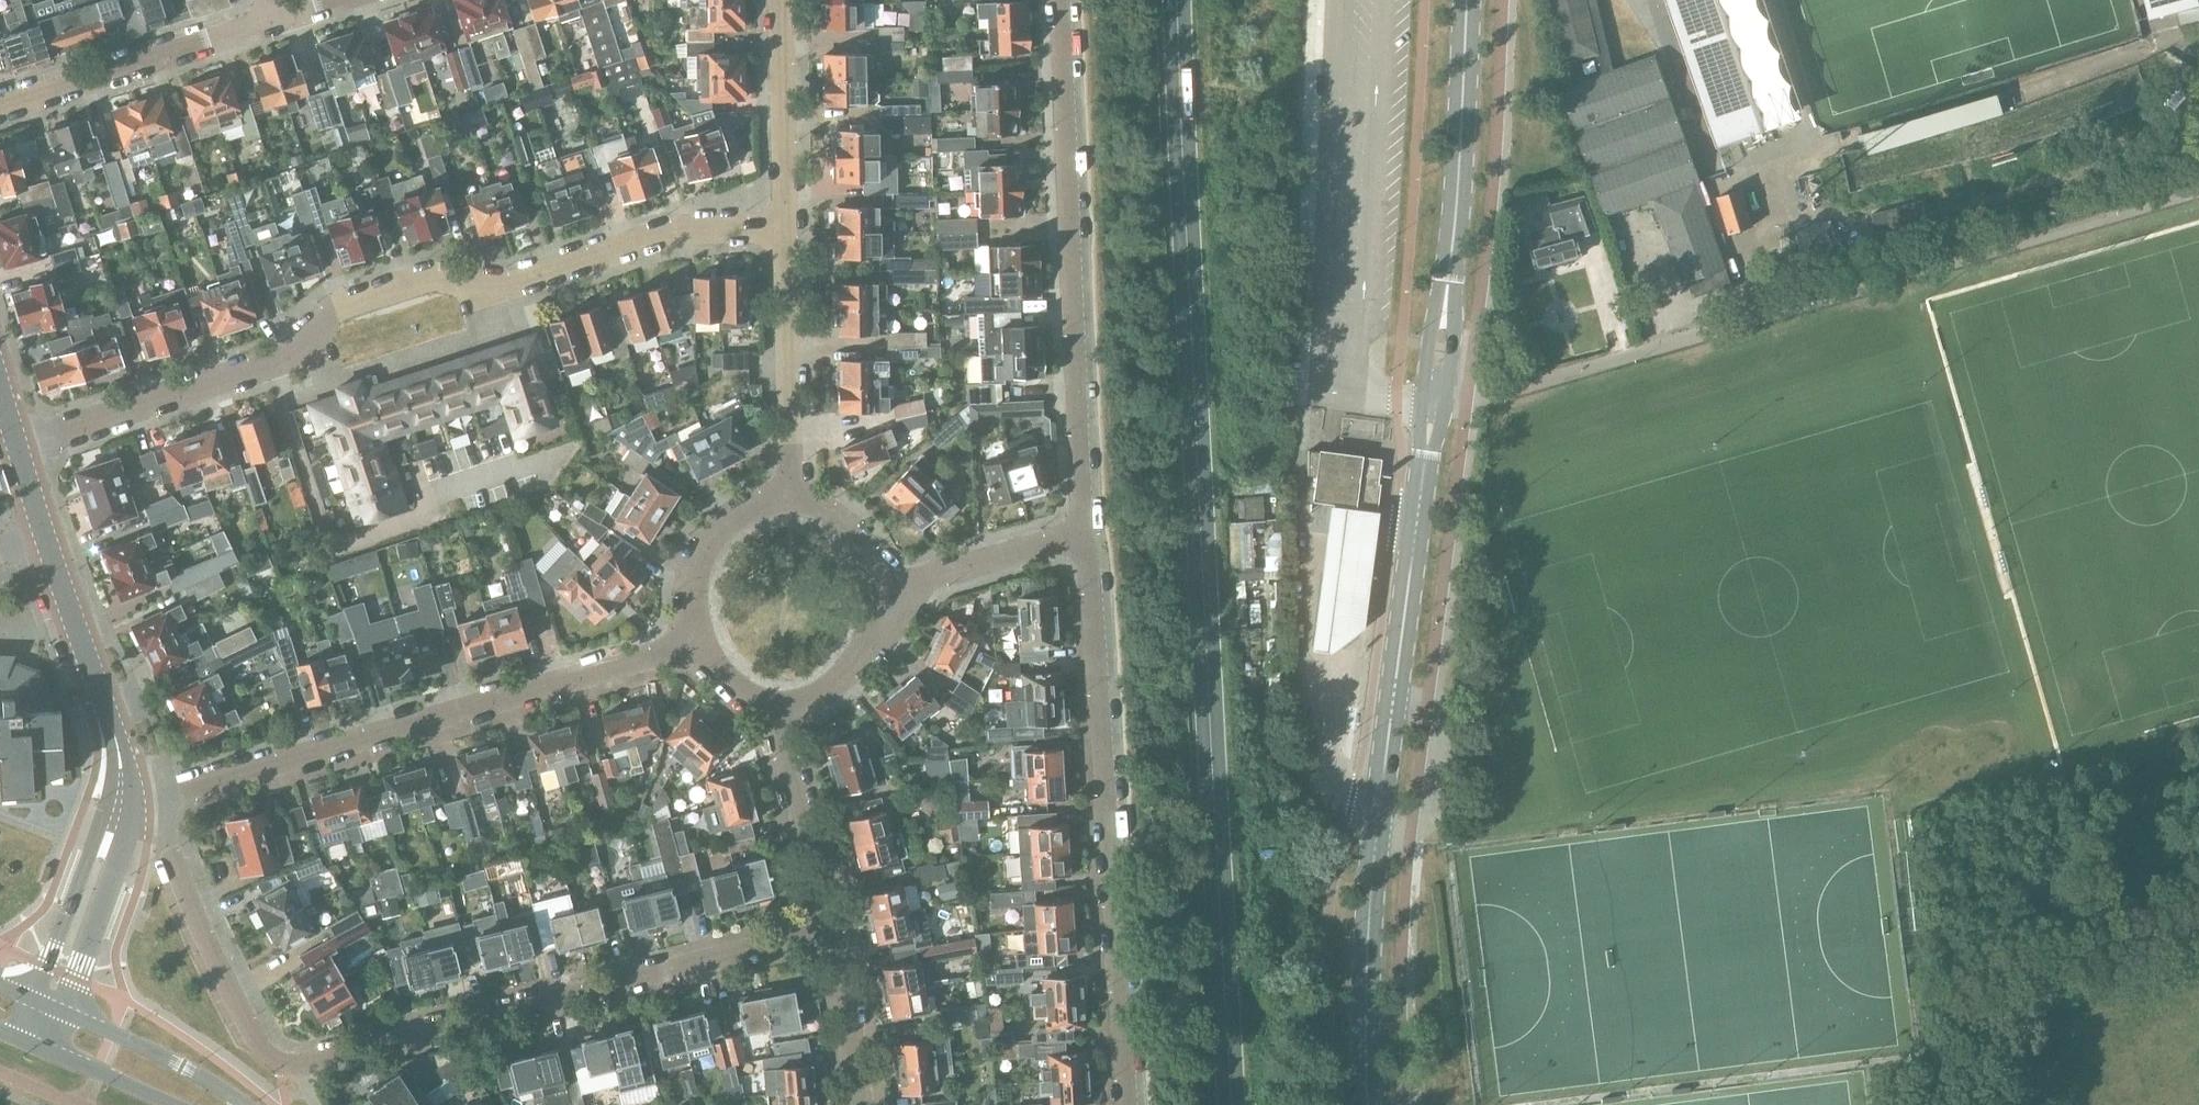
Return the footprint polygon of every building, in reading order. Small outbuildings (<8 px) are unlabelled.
[(50,58),(39,26),(28,29),(19,0),(12,0),(10,1),(13,11),(31,66),(39,64),(41,65),(51,62),(50,58)] [(88,43),(73,0),(63,0),(67,12),(57,15),(69,52),(81,48),(80,46),(88,43)] [(108,39),(96,2),(86,6),(84,0),(73,0),(88,43),(95,41),(96,43),(108,39)] [(126,31),(116,0),(95,0),(96,2),(108,39),(119,35),(119,33),(126,31)] [(147,29),(137,0),(116,0),(126,31),(128,37),(138,34),(139,31),(147,29)] [(159,0),(137,0),(147,29),(154,26),(157,28),(167,24),(159,0)] [(172,23),(228,4),(226,0),(164,0),(172,23)] [(478,0),(455,0),(468,40),(489,34),(478,0)] [(489,34),(510,27),(501,0),(478,0),(489,34)] [(551,0),(528,0),(533,19),(546,15),(547,19),(556,16),(551,0)] [(556,16),(558,21),(579,15),(574,0),(551,0),(556,16)] [(602,1),(590,5),(609,65),(620,61),(603,7),(624,0),(602,0),(602,1)] [(933,15),(950,15),(950,1),(976,1),(976,0),(943,0),(933,15)] [(1652,198),(1695,183),(1700,181),(1655,55),(1613,70),(1597,0),(1550,0),(1564,61),(1597,53),(1602,73),(1560,88),(1605,215),(1652,198)] [(1718,147),(1764,131),(1718,0),(1667,0),(1718,147)] [(2161,13),(2160,13),(2160,14),(2181,9),(2184,22),(2179,23),(2180,24),(2198,19),(2198,3),(2198,0),(2157,0),(2161,13)] [(986,17),(987,28),(1025,26),(1025,22),(1028,20),(1027,12),(1025,10),(1024,1),(976,4),(977,18),(986,17)] [(862,3),(823,4),(823,7),(819,10),(820,19),(823,21),(823,28),(872,27),(872,13),(862,13),(862,3)] [(609,65),(590,5),(578,9),(598,68),(600,67),(601,67),(609,65)] [(686,28),(686,43),(713,42),(713,29),(741,28),(741,6),(689,8),(689,28),(686,28)] [(50,58),(69,52),(57,15),(48,18),(44,8),(34,11),(39,26),(50,58)] [(430,8),(408,15),(421,60),(431,57),(429,53),(443,49),(430,8)] [(11,35),(0,38),(12,75),(22,71),(24,69),(31,66),(13,11),(4,14),(11,35)] [(421,60),(408,15),(384,23),(398,64),(410,60),(414,72),(424,69),(421,60)] [(545,56),(543,52),(534,23),(523,26),(534,60),(545,56)] [(531,90),(534,89),(541,87),(541,86),(543,86),(534,60),(523,26),(511,30),(531,90)] [(1027,26),(1025,26),(987,28),(987,40),(978,41),(978,54),(1027,52),(1027,50),(1028,50),(1027,26)] [(903,27),(886,27),(876,27),(876,40),(903,40),(903,27)] [(338,38),(352,78),(372,72),(359,31),(338,38)] [(352,78),(338,38),(336,38),(335,34),(320,39),(321,43),(318,44),(331,85),(334,84),(337,94),(355,88),(352,78)] [(647,37),(638,40),(643,53),(651,50),(647,37)] [(0,38),(0,79),(12,75),(0,38)] [(630,43),(634,56),(643,53),(638,40),(630,43)] [(903,40),(876,40),(876,54),(903,53),(903,40)] [(699,57),(700,77),(743,76),(742,55),(713,55),(713,42),(686,43),(686,57),(699,57)] [(471,46),(457,50),(469,87),(483,83),(471,46)] [(470,91),(469,87),(457,50),(457,49),(445,53),(458,94),(470,91)] [(656,63),(651,50),(643,53),(647,66),(656,63)] [(271,60),(289,112),(298,109),(294,97),(305,93),(292,53),(271,60)] [(647,66),(643,53),(634,56),(638,69),(647,66)] [(824,76),(824,79),(863,78),(863,68),(873,68),(872,54),(824,54),(824,62),(821,62),(821,76),(824,76)] [(620,99),(615,85),(640,77),(637,69),(638,69),(634,56),(620,61),(609,65),(601,67),(612,102),(620,99)] [(941,58),(942,72),(970,70),(970,57),(941,58)] [(289,112),(271,60),(251,67),(264,106),(275,103),(279,115),(289,112)] [(2111,63),(1864,136),(1873,168),(2121,96),(2111,63)] [(607,93),(599,68),(588,72),(593,87),(594,87),(597,96),(607,93)] [(970,70),(942,72),(935,72),(935,83),(970,82),(970,70)] [(207,81),(204,82),(221,130),(241,124),(246,139),(259,135),(249,103),(236,107),(226,75),(222,76),(221,71),(206,76),(207,81)] [(398,109),(394,96),(386,72),(375,75),(387,113),(398,109)] [(743,76),(700,77),(700,99),(684,99),(684,91),(668,92),(675,98),(690,115),(711,109),(711,100),(743,99),(743,76)] [(863,78),(824,79),(823,79),(823,104),(825,104),(825,105),(873,104),(873,90),(864,90),(863,78)] [(184,88),(192,114),(200,137),(221,130),(204,82),(184,88)] [(502,82),(481,89),(486,103),(507,96),(502,82)] [(970,100),(971,110),(1017,108),(1017,99),(1019,99),(1019,86),(1016,86),(1016,83),(974,85),(974,100),(970,100)] [(541,87),(534,89),(538,101),(546,99),(541,87)] [(519,108),(538,101),(534,89),(531,90),(514,96),(519,108)] [(307,97),(308,102),(318,131),(331,126),(320,93),(307,97)] [(136,104),(151,148),(160,145),(159,141),(169,138),(176,158),(192,153),(178,111),(165,115),(159,96),(136,104)] [(126,151),(138,148),(143,162),(154,159),(151,148),(136,104),(113,111),(126,151)] [(880,105),(881,117),(904,117),(903,105),(880,105)] [(441,119),(437,106),(429,109),(432,121),(441,119)] [(481,107),(463,113),(469,131),(487,124),(481,107)] [(1017,108),(971,110),(971,122),(975,121),(975,135),(1018,134),(1018,130),(1021,130),(1020,118),(1017,118),(1017,108)] [(730,166),(711,109),(690,115),(692,123),(693,122),(695,129),(694,130),(709,173),(730,166)] [(340,113),(329,117),(340,151),(351,148),(340,113)] [(456,135),(469,131),(463,113),(450,118),(456,135)] [(904,117),(881,117),(881,133),(930,133),(930,116),(919,116),(904,117)] [(101,159),(96,143),(88,119),(67,126),(85,180),(95,177),(90,163),(101,159)] [(689,180),(706,175),(709,173),(694,130),(695,129),(693,122),(692,123),(672,129),(670,124),(665,126),(657,128),(661,140),(665,153),(678,149),(689,180)] [(85,180),(67,126),(46,133),(59,173),(71,169),(76,183),(85,180)] [(370,141),(366,127),(346,133),(351,148),(370,141)] [(835,147),(835,157),(882,156),(880,141),(876,141),(876,131),(834,131),(834,135),(831,135),(832,147),(835,147)] [(520,164),(534,160),(526,132),(512,137),(520,164)] [(642,195),(624,138),(622,132),(601,139),(602,144),(590,148),(598,174),(611,170),(621,202),(642,195)] [(624,138),(642,195),(663,188),(650,148),(638,153),(632,135),(624,138)] [(950,152),(972,151),(971,138),(936,139),(936,153),(950,152)] [(23,166),(41,161),(38,149),(16,155),(13,145),(0,149),(0,172),(23,166)] [(300,154),(288,158),(291,166),(303,163),(300,154)] [(440,155),(427,159),(435,184),(448,180),(440,155)] [(878,166),(882,166),(896,166),(896,155),(882,156),(835,157),(835,166),(833,166),(833,179),(835,179),(835,182),(878,181),(878,166)] [(127,158),(116,162),(123,183),(134,180),(127,158)] [(115,159),(101,163),(115,207),(118,206),(129,203),(123,183),(116,162),(115,159)] [(973,181),(974,192),(1020,190),(1020,180),(1022,180),(1022,168),(1019,168),(1019,164),(977,166),(978,181),(973,181)] [(0,172),(0,195),(17,190),(20,202),(52,193),(49,185),(48,180),(25,187),(22,176),(26,174),(23,166),(0,172)] [(1710,176),(1716,190),(1738,183),(1733,168),(1710,176)] [(243,169),(234,172),(238,184),(247,182),(243,169)] [(562,177),(575,217),(596,211),(582,170),(562,177)] [(238,184),(234,172),(225,175),(229,187),(238,184)] [(410,177),(413,185),(430,235),(450,228),(437,188),(425,192),(419,174),(410,177)] [(374,181),(376,186),(384,210),(397,205),(409,242),(430,235),(413,185),(405,188),(403,182),(391,186),(388,177),(374,181)] [(575,217),(562,177),(541,184),(554,224),(575,217)] [(49,185),(52,193),(56,207),(60,217),(73,213),(63,181),(49,185)] [(489,185),(503,230),(527,222),(514,181),(500,186),(499,182),(489,185)] [(1730,285),(1731,285),(1695,183),(1652,198),(1682,283),(1693,279),(1699,296),(1730,285)] [(503,230),(489,185),(481,188),(482,191),(468,196),(481,237),(503,230)] [(344,200),(363,257),(384,250),(372,214),(384,210),(376,186),(364,190),(365,194),(344,200)] [(314,187),(303,191),(314,225),(325,221),(320,205),(314,187)] [(1515,195),(1518,209),(1552,200),(1548,187),(1515,195)] [(1020,190),(974,192),(974,202),(978,202),(979,217),(1021,215),(1021,211),(1024,211),(1023,199),(1020,199),(1020,190)] [(175,191),(166,193),(170,206),(179,203),(175,191)] [(314,225),(303,191),(291,195),(302,229),(314,225)] [(1737,192),(1729,195),(1718,198),(1729,233),(1748,227),(1737,192)] [(39,234),(33,214),(56,207),(52,193),(20,202),(24,215),(0,222),(0,245),(39,234)] [(170,206),(166,193),(157,196),(160,209),(170,206)] [(933,193),(930,193),(882,194),(882,206),(928,205),(928,199),(933,199),(933,193)] [(1532,248),(1538,267),(1582,255),(1577,236),(1595,232),(1585,195),(1550,205),(1556,225),(1529,233),(1534,248),(1532,248)] [(332,232),(342,264),(363,257),(344,200),(343,197),(320,205),(325,221),(314,225),(318,236),(332,232)] [(1930,223),(1923,197),(1858,215),(1866,241),(1930,223)] [(202,198),(193,201),(197,214),(206,211),(202,198)] [(129,204),(134,218),(139,217),(149,214),(144,200),(129,204)] [(197,214),(193,201),(184,203),(188,217),(197,214)] [(112,226),(125,221),(134,218),(129,204),(129,203),(118,206),(119,209),(97,216),(101,229),(112,226)] [(836,223),(836,233),(893,232),(893,219),(878,219),(878,207),(836,208),(836,211),(833,211),(833,223),(836,223)] [(244,211),(233,214),(240,238),(244,248),(255,244),(244,211)] [(125,221),(130,237),(144,232),(139,217),(134,218),(125,221)] [(942,234),(977,233),(976,219),(935,221),(936,235),(942,234)] [(1796,229),(1803,253),(1837,243),(1830,220),(1796,229)] [(117,241),(130,237),(125,221),(112,226),(117,241)] [(1847,226),(1834,229),(1837,241),(1850,238),(1847,226)] [(289,232),(279,235),(293,280),(316,272),(308,247),(303,231),(290,236),(289,232)] [(879,270),(889,270),(936,269),(936,259),(910,259),(910,257),(893,257),(893,232),(836,233),(836,243),(834,243),(834,255),(836,255),(837,259),(879,258),(879,270)] [(942,234),(943,247),(977,246),(977,233),(942,234)] [(36,257),(45,255),(39,234),(0,245),(0,251),(5,267),(36,257)] [(293,280),(279,235),(269,238),(270,242),(258,246),(271,287),(293,280)] [(217,276),(220,285),(234,331),(251,325),(250,320),(253,319),(240,279),(242,274),(251,270),(244,248),(240,238),(226,242),(230,272),(217,276)] [(1790,244),(1775,249),(1778,260),(1793,256),(1790,244)] [(989,271),(989,273),(1036,271),(1038,271),(1037,247),(1035,245),(973,247),(974,272),(989,271)] [(53,266),(77,259),(73,248),(49,255),(53,266)] [(77,259),(53,266),(56,278),(91,267),(87,256),(77,259)] [(947,262),(938,262),(938,269),(938,273),(947,273),(947,262)] [(889,284),(938,283),(938,273),(938,269),(936,269),(889,270),(889,284)] [(1036,271),(989,273),(990,297),(966,298),(967,315),(992,314),(1005,313),(1004,297),(1038,296),(1038,287),(1040,285),(1040,276),(1037,274),(1036,271)] [(692,292),(682,294),(688,323),(693,322),(720,321),(719,277),(692,278),(692,292)] [(746,277),(719,277),(720,321),(747,321),(746,277)] [(12,292),(19,313),(62,300),(63,301),(78,296),(75,287),(56,292),(53,280),(12,292)] [(668,284),(642,292),(656,334),(681,326),(681,324),(688,323),(682,294),(672,297),(668,284)] [(836,311),(838,311),(877,310),(877,298),(886,298),(886,284),(837,284),(837,286),(836,286),(836,311)] [(234,331),(220,285),(198,292),(212,332),(216,331),(218,336),(234,331)] [(122,286),(111,289),(120,319),(132,315),(122,286)] [(183,287),(150,298),(167,351),(188,344),(183,330),(196,325),(183,287)] [(134,318),(138,332),(147,358),(167,351),(150,298),(148,292),(139,295),(145,314),(134,318)] [(656,334),(642,292),(616,301),(630,343),(656,334)] [(92,315),(79,319),(75,307),(65,310),(63,301),(62,300),(19,313),(25,334),(65,322),(69,335),(91,328),(92,329),(110,323),(108,314),(93,318),(92,315)] [(574,315),(587,357),(612,348),(615,357),(629,353),(616,315),(604,319),(599,306),(574,315)] [(877,310),(838,311),(838,314),(835,316),(835,325),(838,327),(838,335),(885,334),(885,348),(913,347),(913,332),(886,332),(886,320),(877,320),(877,310)] [(980,338),(981,355),(1040,351),(1040,348),(1043,346),(1043,337),(1040,335),(1039,326),(1005,328),(1005,313),(992,314),(993,338),(980,338)] [(591,367),(587,357),(574,315),(548,323),(565,375),(591,367)] [(534,337),(407,378),(381,387),(380,385),(368,389),(364,379),(337,388),(339,395),(309,405),(319,435),(327,433),(340,473),(339,474),(355,524),(405,507),(394,473),(392,466),(390,466),(381,439),(503,399),(516,437),(554,425),(541,384),(561,378),(556,361),(543,365),(534,337)] [(113,339),(75,351),(84,378),(122,365),(113,339)] [(839,384),(839,386),(879,385),(879,375),(887,375),(887,361),(897,361),(897,358),(914,357),(913,347),(885,348),(885,361),(839,362),(839,370),(836,372),(836,381),(839,384)] [(84,378),(75,351),(39,363),(35,370),(41,386),(48,390),(84,378)] [(969,405),(993,404),(994,404),(993,384),(1004,384),(1004,379),(1041,377),(1041,375),(1043,375),(1042,351),(1040,351),(981,355),(979,355),(981,384),(966,385),(967,405),(969,405)] [(748,366),(748,352),(721,353),(721,366),(748,366)] [(721,353),(711,353),(712,367),(721,366),(721,353)] [(748,384),(748,370),(721,371),(721,385),(748,384)] [(683,381),(671,385),(674,396),(687,391),(683,381)] [(674,396),(671,385),(640,396),(645,412),(650,410),(650,409),(674,396)] [(879,385),(839,386),(837,386),(838,410),(840,410),(840,411),(888,411),(888,397),(892,397),(892,385),(879,385)] [(717,424),(704,430),(723,468),(734,463),(733,461),(742,456),(739,450),(744,448),(736,431),(749,425),(737,400),(711,413),(717,424)] [(895,418),(925,412),(930,411),(928,402),(924,403),(923,400),(892,406),(895,418)] [(993,404),(997,417),(1043,415),(1043,402),(994,404),(993,404)] [(993,404),(969,405),(970,431),(985,430),(984,418),(997,417),(993,404)] [(645,412),(609,430),(602,433),(626,448),(648,462),(652,464),(660,452),(670,447),(677,460),(686,456),(694,473),(697,478),(707,473),(708,475),(714,473),(723,468),(704,430),(680,442),(675,433),(652,444),(646,430),(657,424),(650,410),(645,412)] [(618,411),(606,415),(610,427),(622,423),(618,411)] [(960,421),(964,418),(958,411),(927,436),(936,446),(963,424),(960,421)] [(925,412),(895,418),(897,432),(928,426),(925,412)] [(238,424),(251,463),(275,455),(262,416),(251,419),(249,417),(242,419),(241,422),(238,424)] [(604,416),(585,422),(602,433),(609,430),(604,416)] [(480,429),(483,438),(492,435),(489,426),(480,429)] [(200,436),(189,440),(201,477),(214,473),(225,469),(213,432),(210,433),(207,430),(201,433),(200,436)] [(844,466),(847,468),(850,474),(888,458),(883,447),(894,443),(889,430),(840,449),(843,455),(841,458),(844,466)] [(157,467),(159,474),(161,480),(174,476),(176,484),(201,477),(189,440),(177,443),(175,441),(168,443),(167,447),(165,448),(170,463),(157,467)] [(965,444),(950,461),(955,465),(971,463),(971,450),(965,444)] [(1010,457),(1021,496),(1047,489),(1034,444),(1008,451),(1010,457)] [(626,448),(619,459),(641,473),(648,462),(626,448)] [(1311,500),(1374,508),(1375,495),(1378,473),(1379,460),(1361,458),(1360,457),(1319,451),(1316,451),(1307,450),(1306,475),(1314,476),(1311,500)] [(159,474),(157,467),(152,452),(140,456),(147,478),(159,474)] [(400,466),(406,464),(407,463),(403,452),(396,455),(400,466)] [(282,480),(294,476),(287,455),(275,459),(282,480)] [(996,503),(1021,496),(1010,457),(985,464),(989,480),(987,480),(988,484),(987,491),(989,499),(993,501),(995,500),(996,503)] [(85,498),(124,485),(121,476),(129,473),(124,458),(116,460),(77,473),(78,476),(75,479),(77,485),(81,486),(85,498)] [(895,505),(901,511),(933,478),(928,473),(926,471),(933,465),(925,458),(919,459),(918,458),(913,464),(912,463),(903,473),(883,494),(885,495),(885,499),(891,506),(895,505)] [(266,501),(254,466),(241,470),(253,505),(266,501)] [(398,482),(411,478),(408,471),(396,475),(398,482)] [(645,475),(631,497),(661,516),(667,507),(670,509),(676,499),(674,497),(675,495),(645,475)] [(933,478),(901,511),(908,518),(908,522),(915,527),(918,527),(920,529),(937,511),(946,519),(956,508),(947,500),(949,498),(938,488),(941,486),(933,478)] [(124,485),(85,498),(90,511),(87,514),(89,521),(93,522),(94,525),(141,509),(136,492),(127,495),(124,485)] [(649,536),(653,536),(656,530),(655,526),(661,516),(631,497),(624,492),(609,514),(647,539),(649,536)] [(149,517),(180,505),(172,496),(164,499),(145,506),(149,517)] [(189,520),(214,510),(209,497),(184,507),(189,520)] [(580,510),(584,504),(575,498),(571,503),(580,510)] [(1234,568),(1235,579),(1261,578),(1261,568),(1241,568),(1240,536),(1239,536),(1239,529),(1242,529),(1242,530),(1248,530),(1248,528),(1251,528),(1251,530),(1256,530),(1256,527),(1263,527),(1262,516),(1263,516),(1262,506),(1248,507),(1247,498),(1237,499),(1238,519),(1230,519),(1231,536),(1229,536),(1230,568),(1234,568)] [(583,512),(598,522),(605,513),(589,502),(583,512)] [(180,505),(149,517),(148,518),(153,531),(185,518),(180,505)] [(1377,511),(1330,505),(1311,648),(1330,651),(1363,627),(1377,511)] [(607,528),(598,522),(583,512),(577,519),(596,539),(607,528)] [(341,534),(346,532),(343,523),(337,520),(329,523),(331,528),(341,534)] [(472,521),(460,525),(464,537),(476,534),(472,521)] [(112,575),(155,557),(149,543),(153,542),(149,532),(102,551),(112,575)] [(1267,539),(1268,555),(1279,554),(1277,532),(1272,533),(1267,539)] [(433,541),(431,534),(419,537),(422,550),(430,548),(433,541)] [(415,539),(395,544),(400,562),(420,557),(415,539)] [(601,541),(581,561),(618,597),(628,587),(631,590),(639,582),(636,579),(643,571),(636,565),(631,570),(601,541)] [(587,616),(593,621),(595,622),(602,614),(605,617),(613,609),(610,606),(618,597),(581,561),(568,549),(560,557),(573,570),(555,588),(569,601),(575,594),(593,610),(587,616)] [(172,566),(164,570),(168,580),(174,592),(184,587),(215,573),(238,562),(232,550),(218,556),(175,574),(172,566)] [(160,570),(155,557),(112,575),(122,599),(168,580),(164,570),(164,568),(160,570)] [(340,562),(328,565),(332,578),(344,574),(340,562)] [(319,587),(322,581),(320,574),(314,571),(308,573),(305,579),(306,585),(312,588),(319,587)] [(521,587),(517,571),(506,574),(511,589),(509,590),(514,603),(526,600),(522,586),(521,587)] [(221,586),(215,573),(184,587),(191,601),(221,586)] [(432,587),(430,587),(437,613),(442,628),(442,629),(456,625),(457,625),(452,608),(453,608),(455,607),(448,582),(445,583),(432,587)] [(536,582),(523,586),(528,603),(532,617),(545,613),(540,596),(536,582)] [(992,626),(1020,624),(1060,621),(1060,618),(1055,618),(1055,608),(1057,608),(1056,597),(1054,598),(1053,596),(1052,596),(1052,590),(1037,591),(1038,597),(1018,599),(1019,615),(1009,616),(1004,614),(991,615),(992,626)] [(480,601),(485,617),(495,651),(496,653),(525,645),(515,607),(511,608),(506,593),(480,601)] [(133,626),(144,650),(186,629),(180,616),(183,615),(178,604),(133,626)] [(354,636),(343,610),(328,616),(339,642),(354,636)] [(457,625),(456,625),(466,660),(495,651),(485,617),(457,625)] [(979,635),(954,622),(947,618),(938,636),(934,634),(932,637),(968,656),(979,635)] [(1045,647),(1050,647),(1057,646),(1057,645),(1060,645),(1059,634),(1057,635),(1056,625),(1060,625),(1060,621),(1020,624),(1023,662),(1046,660),(1045,647)] [(186,629),(144,650),(155,673),(193,654),(198,666),(255,639),(249,626),(200,649),(196,640),(192,642),(186,629)] [(255,639),(198,666),(204,678),(170,695),(182,718),(223,698),(217,685),(221,683),(216,673),(276,644),(277,643),(275,639),(271,631),(255,639)] [(401,639),(411,676),(438,668),(428,631),(401,639)] [(301,683),(309,708),(320,705),(322,702),(331,699),(317,646),(305,649),(309,662),(298,664),(289,635),(275,639),(277,643),(276,644),(283,670),(288,687),(301,683)] [(345,651),(333,654),(328,637),(316,641),(317,646),(331,699),(357,691),(345,651)] [(968,656),(932,637),(931,640),(935,642),(924,662),(956,679),(968,656)] [(411,676),(401,639),(374,646),(384,683),(411,676)] [(980,652),(976,660),(992,669),(995,664),(994,660),(980,652)] [(39,671),(10,660),(8,664),(0,662),(0,796),(33,794),(32,774),(61,773),(62,773),(63,773),(59,709),(57,709),(39,671)] [(1019,662),(996,664),(989,677),(1020,675),(1019,662)] [(272,675),(273,682),(280,707),(293,703),(288,687),(283,670),(272,675)] [(1010,701),(1065,698),(1065,694),(1061,694),(1059,673),(1024,675),(1024,687),(1009,688),(1010,701)] [(915,677),(904,685),(898,690),(895,687),(892,689),(918,720),(926,713),(928,716),(937,709),(935,707),(937,705),(915,677)] [(951,692),(973,707),(979,694),(959,680),(951,692)] [(898,736),(918,720),(892,689),(890,691),(892,694),(876,708),(898,736)] [(973,707),(951,692),(948,690),(940,701),(968,720),(973,707)] [(229,710),(223,698),(182,718),(193,741),(238,719),(232,708),(229,710)] [(1065,698),(1010,701),(1005,702),(1005,714),(1026,712),(1027,725),(1063,723),(1061,701),(1066,701),(1065,698)] [(649,703),(625,710),(639,760),(645,759),(647,754),(646,750),(655,747),(659,738),(649,703)] [(639,760),(625,710),(601,716),(611,751),(625,747),(631,766),(628,770),(630,775),(642,771),(639,760)] [(672,756),(681,763),(710,728),(691,712),(667,739),(678,749),(672,756)] [(577,724),(553,730),(568,783),(578,780),(573,762),(587,758),(577,724)] [(876,727),(866,735),(883,755),(893,747),(876,727)] [(955,734),(945,727),(938,737),(949,744),(955,734)] [(698,779),(704,771),(705,772),(729,745),(710,728),(681,763),(698,779)] [(568,783),(553,730),(529,737),(539,772),(544,790),(558,786),(568,783)] [(830,773),(834,772),(834,771),(868,761),(861,737),(859,738),(858,735),(848,738),(848,741),(827,747),(827,749),(825,749),(828,761),(831,760),(833,768),(829,769),(830,773)] [(479,747),(490,786),(514,779),(504,745),(503,745),(502,742),(491,746),(492,748),(481,751),(479,747)] [(490,786),(479,747),(479,748),(480,752),(466,755),(466,753),(456,755),(457,758),(456,758),(466,793),(478,789),(482,804),(494,801),(490,786)] [(1061,771),(1061,762),(1060,749),(1033,751),(1033,747),(1011,748),(1013,778),(1066,774),(1066,771),(1061,771)] [(924,748),(924,761),(947,762),(946,748),(924,748)] [(602,760),(607,777),(619,774),(614,756),(602,760)] [(837,783),(835,784),(838,796),(886,782),(879,758),(868,761),(834,771),(834,772),(837,783)] [(964,758),(948,760),(951,782),(966,781),(964,758)] [(947,762),(924,761),(930,784),(950,779),(948,762),(947,762)] [(433,820),(428,803),(442,799),(432,765),(431,766),(430,763),(419,766),(420,769),(408,772),(417,806),(422,823),(433,820)] [(614,805),(604,771),(591,775),(601,809),(614,805)] [(712,795),(714,804),(715,806),(749,796),(743,771),(708,781),(699,786),(702,798),(712,795)] [(417,806),(408,772),(397,775),(396,773),(384,776),(385,779),(384,779),(387,792),(376,795),(380,810),(387,833),(402,829),(398,812),(417,806)] [(1027,802),(1063,799),(1062,778),(1066,777),(1066,774),(1013,778),(1013,788),(1027,788),(1027,802)] [(958,820),(981,818),(988,818),(987,802),(967,804),(966,782),(952,783),(958,820)] [(347,789),(339,792),(337,788),(334,789),(348,838),(349,838),(350,844),(362,841),(357,823),(369,820),(368,814),(380,810),(376,795),(363,798),(360,786),(359,786),(356,784),(348,786),(347,789)] [(1290,799),(1289,785),(1278,786),(1280,800),(1290,799)] [(324,793),(312,797),(313,799),(311,799),(316,817),(305,820),(308,829),(309,829),(312,842),(314,847),(323,844),(323,845),(348,838),(334,789),(331,789),(332,793),(324,796),(324,793)] [(509,812),(505,796),(495,799),(500,815),(509,812)] [(726,845),(727,844),(752,837),(748,822),(756,820),(749,796),(715,806),(714,804),(700,807),(707,833),(721,829),(726,845)] [(455,801),(462,826),(467,843),(480,839),(468,797),(455,801)] [(849,843),(850,847),(888,836),(882,812),(883,812),(879,798),(856,804),(859,818),(848,821),(853,842),(849,843)] [(462,826),(455,801),(443,804),(450,830),(462,826)] [(619,828),(625,827),(628,808),(629,806),(618,805),(613,806),(619,828)] [(653,824),(667,820),(669,819),(665,805),(650,815),(653,824)] [(308,829),(305,820),(301,806),(288,810),(295,833),(308,829)] [(628,808),(625,827),(631,828),(638,810),(628,808)] [(273,838),(268,821),(265,811),(227,822),(235,848),(273,838)] [(898,823),(901,832),(908,830),(916,828),(913,819),(898,823)] [(682,878),(677,856),(674,845),(672,837),(667,820),(653,824),(651,825),(667,882),(682,878)] [(1031,852),(1067,850),(1065,825),(1029,827),(1031,852)] [(544,831),(548,846),(566,842),(562,826),(544,831)] [(899,833),(888,836),(850,847),(850,849),(855,848),(860,869),(875,865),(878,879),(904,872),(900,859),(905,858),(899,833)] [(285,835),(273,838),(235,848),(242,875),(293,861),(285,835)] [(598,861),(593,838),(592,836),(558,844),(561,857),(582,852),(585,864),(598,861)] [(753,837),(752,837),(727,844),(730,855),(756,847),(753,837)] [(1068,874),(1067,850),(1031,852),(1033,877),(1068,874)] [(682,878),(685,890),(700,886),(701,886),(702,886),(704,894),(703,894),(708,915),(740,907),(743,906),(734,872),(700,881),(693,852),(677,856),(682,878)] [(299,880),(308,877),(324,871),(318,858),(309,862),(300,865),(295,868),(299,880)] [(473,870),(469,858),(460,860),(458,864),(461,873),(473,870)] [(734,872),(743,906),(747,905),(771,899),(775,892),(767,859),(760,861),(759,859),(733,866),(734,872)] [(632,934),(652,929),(655,928),(646,894),(638,863),(628,866),(632,882),(606,889),(611,909),(616,930),(630,926),(632,934)] [(942,863),(908,871),(911,885),(946,877),(942,863)] [(402,893),(398,875),(396,868),(368,874),(371,885),(371,887),(374,900),(377,899),(402,893)] [(408,872),(398,875),(402,893),(412,891),(412,890),(408,872)] [(581,947),(573,912),(570,900),(546,905),(539,877),(526,881),(537,924),(550,921),(551,924),(549,924),(554,946),(557,946),(559,953),(578,948),(581,947)] [(256,909),(258,912),(266,926),(302,907),(287,880),(271,890),(263,894),(256,898),(261,907),(256,909)] [(258,884),(263,894),(271,890),(266,880),(258,884)] [(957,881),(935,886),(939,902),(960,897),(957,881)] [(412,891),(413,893),(415,904),(438,898),(434,884),(412,890),(412,891)] [(371,885),(344,893),(353,906),(374,900),(371,887),(371,885)] [(868,920),(907,912),(902,887),(867,895),(871,911),(872,916),(867,917),(868,920)] [(646,894),(655,928),(678,922),(676,914),(678,914),(677,910),(672,893),(670,894),(669,888),(646,894)] [(1025,891),(990,893),(990,908),(1026,905),(1025,891)] [(379,911),(381,918),(400,914),(396,896),(377,901),(379,911)] [(374,900),(353,906),(355,909),(358,915),(367,918),(377,915),(379,911),(377,901),(377,899),(374,900)] [(492,903),(495,914),(509,966),(532,960),(530,953),(532,952),(527,930),(524,931),(523,925),(510,928),(503,900),(492,903)] [(1026,929),(1072,926),(1070,901),(1034,903),(1035,919),(1026,919),(1026,929)] [(573,912),(581,947),(585,946),(605,941),(603,933),(616,930),(611,909),(598,912),(596,906),(573,912)] [(308,920),(302,907),(266,926),(275,943),(280,941),(285,950),(321,930),(316,919),(310,922),(308,920)] [(892,940),(895,953),(931,946),(922,908),(907,912),(868,920),(869,923),(873,922),(875,928),(868,930),(871,943),(878,941),(878,943),(892,940)] [(333,936),(362,922),(358,915),(355,909),(327,925),(333,936)] [(495,914),(472,920),(477,942),(464,946),(469,965),(480,962),(481,965),(483,964),(485,972),(509,966),(495,914)] [(363,921),(362,922),(333,936),(338,947),(370,931),(363,921)] [(1017,953),(1018,967),(1022,967),(1066,964),(1065,951),(1073,950),(1079,949),(1078,938),(1073,938),(1072,926),(1026,929),(1024,929),(1026,952),(1017,953)] [(424,941),(426,950),(435,985),(459,979),(457,971),(459,970),(453,949),(451,950),(449,943),(450,943),(448,935),(424,941)] [(885,982),(887,990),(883,991),(883,994),(922,987),(918,962),(976,951),(973,937),(971,938),(937,945),(931,946),(895,953),(897,966),(883,969),(883,970),(877,971),(880,983),(885,982)] [(412,990),(424,987),(435,985),(426,950),(404,955),(405,961),(390,964),(392,973),(394,985),(394,986),(407,983),(410,983),(412,990)] [(292,973),(307,998),(341,977),(326,953),(308,964),(292,973)] [(386,976),(392,973),(390,964),(387,953),(376,959),(386,976)] [(1018,967),(984,969),(985,984),(1023,982),(1022,967),(1018,967)] [(355,1004),(356,1003),(348,990),(363,981),(357,969),(341,979),(341,977),(307,998),(322,1023),(323,1023),(322,1021),(354,1002),(355,1004)] [(1029,1005),(1032,1005),(1085,1001),(1085,998),(1081,998),(1079,977),(1043,980),(1044,990),(1028,991),(1029,1005)] [(981,993),(979,980),(967,982),(970,995),(981,993)] [(922,987),(883,994),(884,998),(888,997),(892,1019),(927,1012),(924,996),(930,995),(928,986),(922,987)] [(763,993),(769,1028),(770,1033),(796,1029),(795,1026),(803,1025),(797,993),(798,992),(791,987),(791,988),(763,993)] [(769,1028),(763,993),(740,997),(741,1004),(739,1005),(743,1027),(745,1026),(746,1032),(769,1028)] [(1061,1041),(1071,1041),(1070,1027),(1083,1026),(1081,1005),(1086,1005),(1085,1001),(1032,1005),(1033,1018),(1046,1017),(1047,1029),(1038,1029),(1033,1037),(1033,1043),(1061,1041)] [(974,1005),(939,1011),(942,1024),(977,1018),(974,1005)] [(700,1007),(677,1013),(685,1047),(709,1041),(708,1036),(710,1035),(704,1014),(702,1014),(700,1007)] [(677,1013),(673,1014),(653,1019),(655,1026),(653,1027),(659,1048),(661,1048),(662,1053),(685,1047),(677,1013)] [(975,1038),(978,1037),(988,1036),(985,1019),(973,1021),(975,1038)] [(627,1025),(603,1031),(612,1066),(619,1092),(655,1083),(642,1032),(631,1034),(631,1032),(629,1033),(627,1025)] [(929,1035),(928,1028),(914,1029),(915,1037),(929,1035)] [(612,1066),(603,1031),(580,1037),(582,1045),(580,1045),(586,1067),(588,1067),(590,1072),(602,1069),(608,1095),(619,1092),(612,1066)] [(990,1033),(991,1046),(1011,1044),(1010,1031),(990,1033)] [(724,1038),(725,1042),(731,1065),(733,1065),(739,1063),(745,1062),(738,1034),(724,1038)] [(808,1051),(806,1038),(772,1043),(774,1056),(808,1051)] [(894,1067),(894,1070),(951,1063),(949,1051),(933,1053),(931,1041),(896,1045),(898,1066),(894,1067)] [(991,1046),(992,1059),(1033,1056),(1033,1059),(1048,1058),(1048,1070),(1040,1071),(1041,1081),(1091,1077),(1091,1074),(1086,1075),(1084,1053),(1062,1054),(1061,1041),(1033,1043),(1011,1044),(991,1046)] [(718,1068),(731,1065),(725,1042),(712,1045),(718,1068)] [(562,1073),(564,1073),(558,1051),(556,1051),(554,1043),(531,1049),(543,1095),(546,1104),(558,1104),(569,1102),(570,1104),(584,1104),(577,1079),(565,1082),(562,1073)] [(543,1095),(531,1049),(507,1056),(509,1064),(495,1068),(501,1089),(515,1085),(517,1091),(531,1087),(533,1097),(543,1095)] [(449,1079),(469,1066),(463,1056),(434,1069),(439,1084),(449,1079)] [(777,1094),(813,1091),(811,1066),(776,1069),(774,1057),(753,1060),(745,1062),(739,1063),(741,1075),(754,1073),(765,1072),(766,1087),(777,1086),(777,1094)] [(951,1063),(894,1070),(895,1073),(899,1073),(902,1094),(937,1090),(936,1078),(952,1076),(951,1063)] [(737,1083),(733,1065),(731,1065),(718,1068),(726,1098),(739,1097),(737,1083)] [(679,1071),(685,1096),(696,1093),(690,1068),(679,1071)] [(412,1102),(403,1087),(409,1083),(401,1072),(375,1090),(381,1100),(375,1104),(407,1104),(412,1102)] [(1086,1104),(1086,1102),(1088,1102),(1086,1081),(1091,1080),(1091,1077),(1041,1081),(1039,1081),(1039,1082),(1037,1082),(1038,1096),(1052,1095),(1052,1104),(1074,1103),(1074,1104),(1086,1104)] [(995,1085),(983,1095),(984,1104),(996,1104),(995,1085)] [(778,1103),(778,1104),(815,1104),(813,1091),(777,1094),(778,1103)] [(481,1096),(480,1103),(481,1104),(488,1104),(493,1102),(487,1092),(481,1096)]
